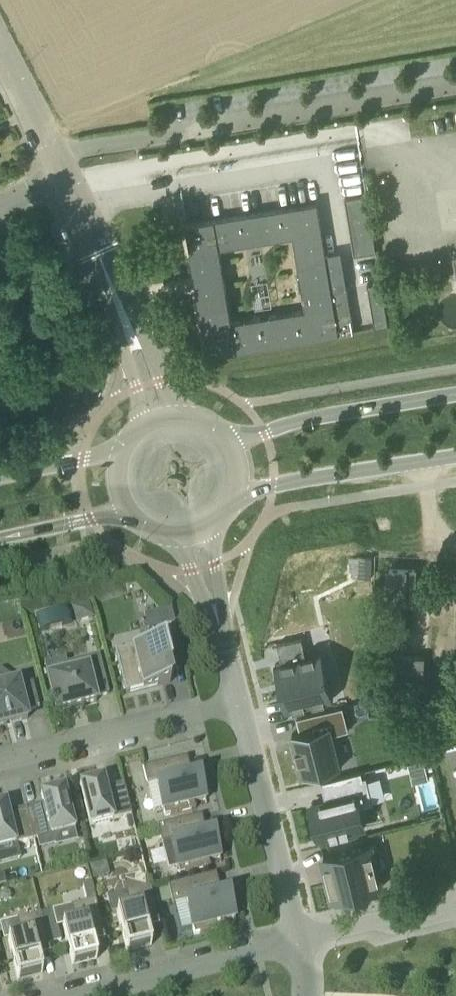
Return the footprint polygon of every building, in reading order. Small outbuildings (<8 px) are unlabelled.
[(376,251),(367,194),(345,198),(354,255),(376,251)] [(347,287),(332,290),(317,202),(186,224),(207,355),(354,331),(347,287)] [(388,326),(381,282),(367,284),(374,328),(388,326)] [(372,557),(359,557),(359,577),(372,577),(372,557)] [(389,599),(414,600),(415,569),(390,568),(389,599)] [(90,601),(90,600),(72,605),(76,622),(94,618),(90,601)] [(68,606),(35,614),(39,631),(72,624),(68,606)] [(172,610),(172,608),(171,608),(155,612),(159,628),(175,624),(176,624),(172,610)] [(164,639),(115,652),(126,694),(170,683),(170,682),(169,682),(166,668),(171,667),(164,639)] [(275,663),(287,711),(334,700),(323,653),(311,656),(308,642),(283,648),(286,661),(275,663)] [(109,694),(99,655),(67,664),(66,658),(45,664),(57,712),(96,702),(95,697),(109,694)] [(423,696),(425,657),(393,655),(391,695),(423,696)] [(14,683),(13,677),(1,669),(0,669),(0,726),(7,724),(6,723),(21,719),(22,721),(28,719),(26,713),(40,709),(33,683),(20,686),(18,682),(14,683)] [(342,766),(333,732),(348,728),(342,706),(297,717),(300,731),(292,733),(303,775),(342,766)] [(192,777),(187,757),(143,768),(147,786),(156,783),(163,811),(164,811),(165,816),(196,809),(196,807),(195,808),(194,803),(205,800),(206,804),(207,804),(199,773),(198,773),(198,775),(192,777)] [(408,764),(413,784),(428,781),(424,761),(408,764)] [(365,826),(360,804),(371,802),(365,778),(363,778),(361,771),(323,781),(328,801),(310,806),(318,838),(365,826)] [(132,816),(124,784),(122,784),(123,788),(107,792),(104,778),(95,780),(94,778),(82,781),(83,783),(80,784),(90,826),(132,816)] [(27,808),(26,808),(34,840),(75,830),(65,788),(62,789),(61,786),(49,789),(50,792),(41,794),(44,807),(27,812),(27,808)] [(34,840),(26,808),(25,808),(26,812),(9,816),(6,803),(0,804),(0,849),(34,840)] [(220,862),(221,862),(214,831),(213,832),(213,833),(206,835),(202,816),(157,826),(162,844),(171,842),(177,869),(178,869),(180,874),(211,867),(210,866),(209,866),(208,861),(219,859),(220,862)] [(378,877),(370,845),(323,857),(334,900),(365,892),(362,881),(378,877)] [(101,863),(90,866),(92,878),(100,876),(103,871),(101,863)] [(172,887),(173,888),(158,892),(161,904),(176,900),(177,904),(186,902),(192,929),(193,929),(195,935),(226,927),(225,926),(223,921),(234,919),(235,923),(236,922),(229,891),(227,892),(228,893),(221,895),(216,876),(172,887)] [(158,925),(159,925),(150,887),(126,893),(130,909),(117,912),(127,951),(151,945),(145,920),(156,917),(158,925)] [(95,900),(71,906),(75,923),(63,926),(72,965),(97,959),(91,934),(101,931),(103,939),(105,939),(95,900)] [(53,911),(40,914),(48,944),(61,941),(57,927),(53,911)] [(40,914),(17,920),(21,937),(8,940),(18,979),(42,973),(36,947),(46,945),(48,953),(50,952),(48,944),(40,914)]
